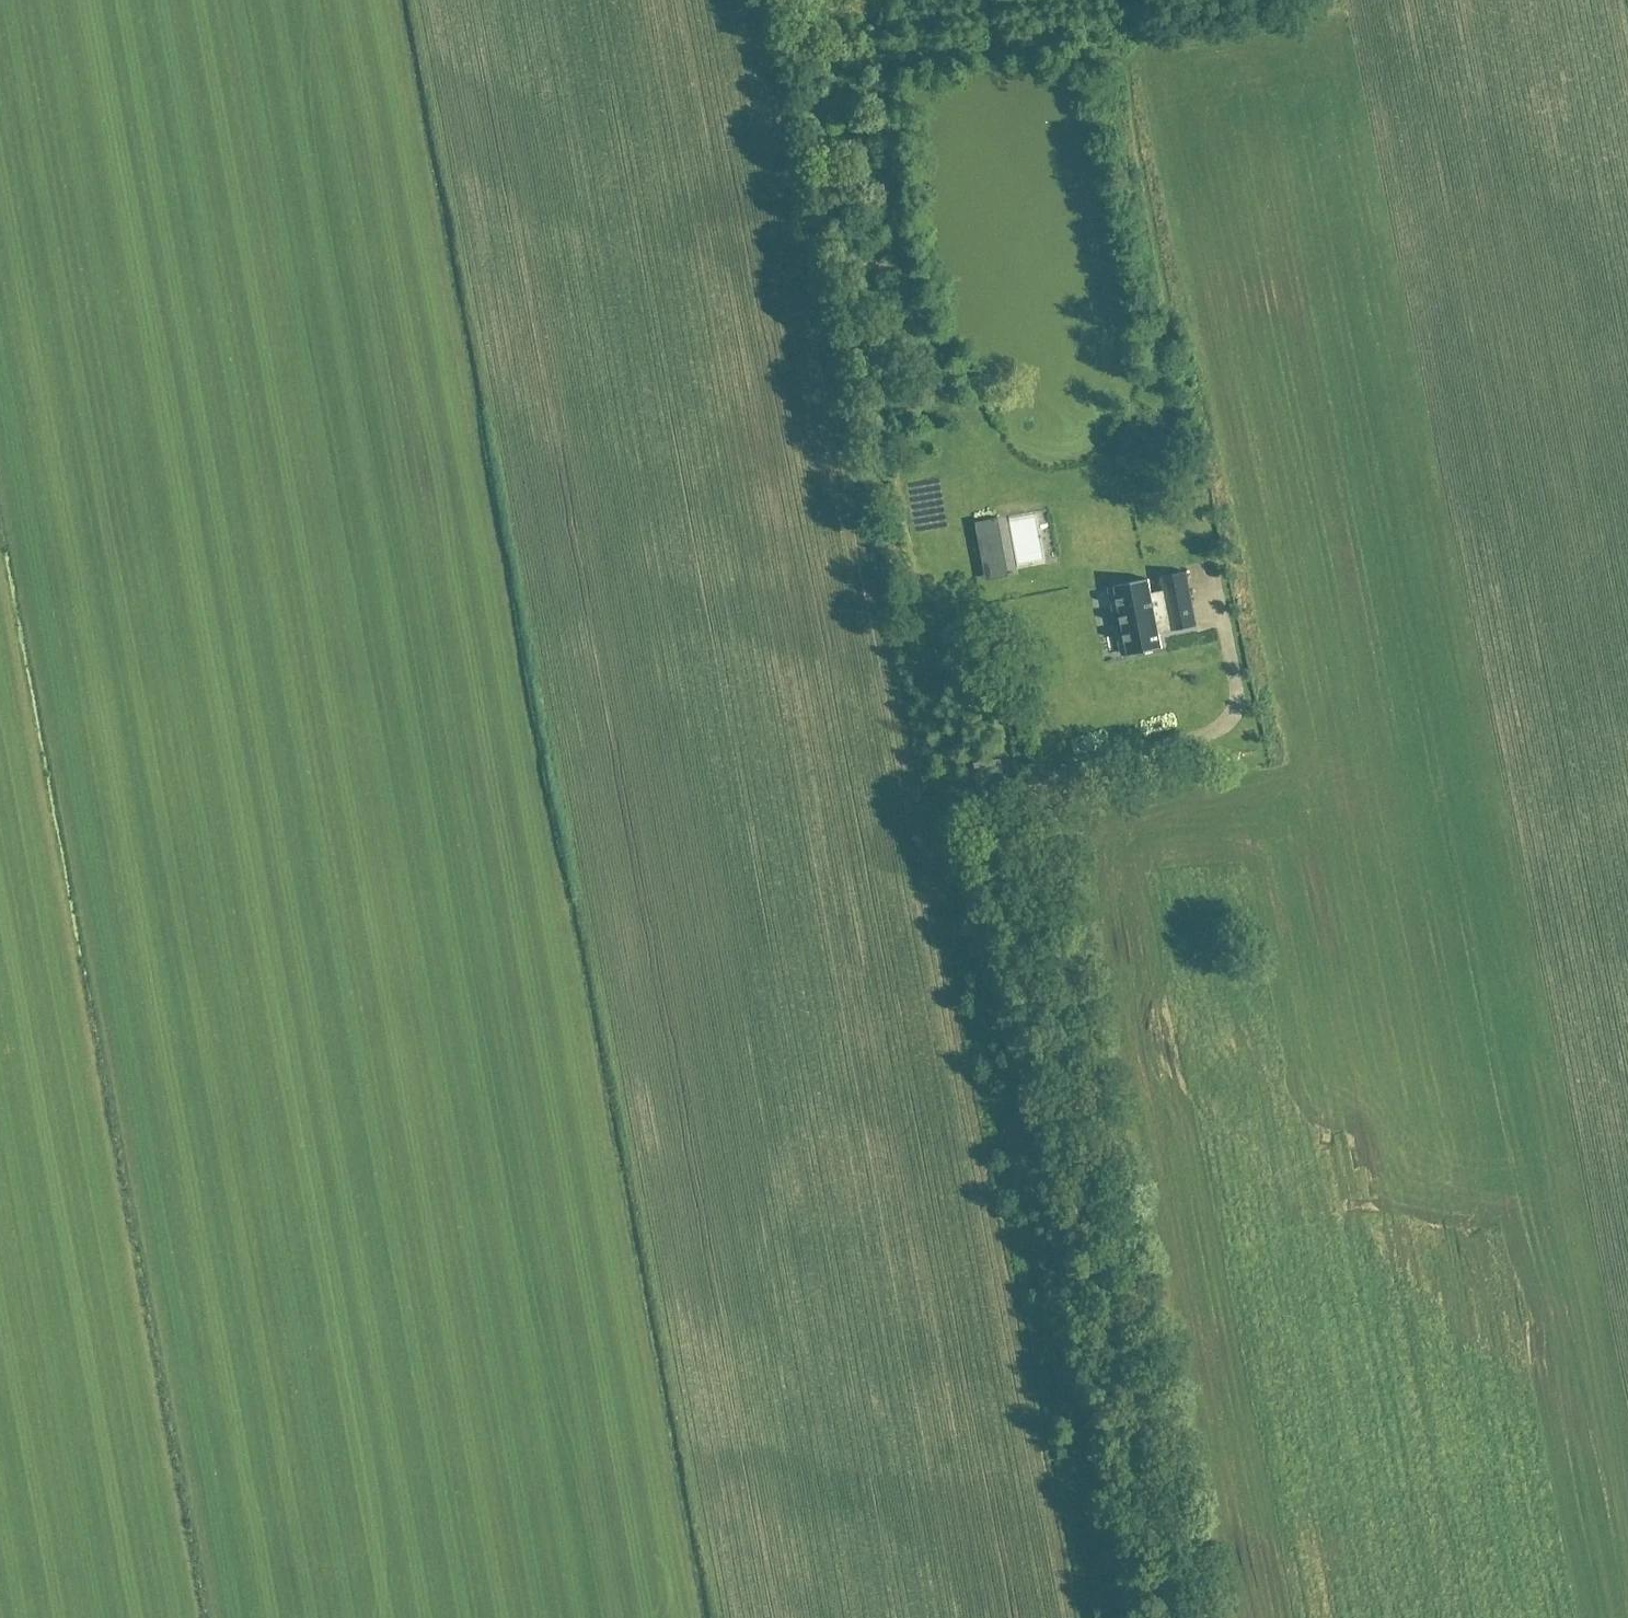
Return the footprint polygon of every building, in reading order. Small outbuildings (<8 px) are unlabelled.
[(1023,563),(1046,562),(1043,518),(1021,519),(1023,563)] [(1158,626),(1170,624),(1171,632),(1197,627),(1187,572),(1161,577),(1164,591),(1151,593),(1149,580),(1114,587),(1127,656),(1162,649),(1158,626)]
